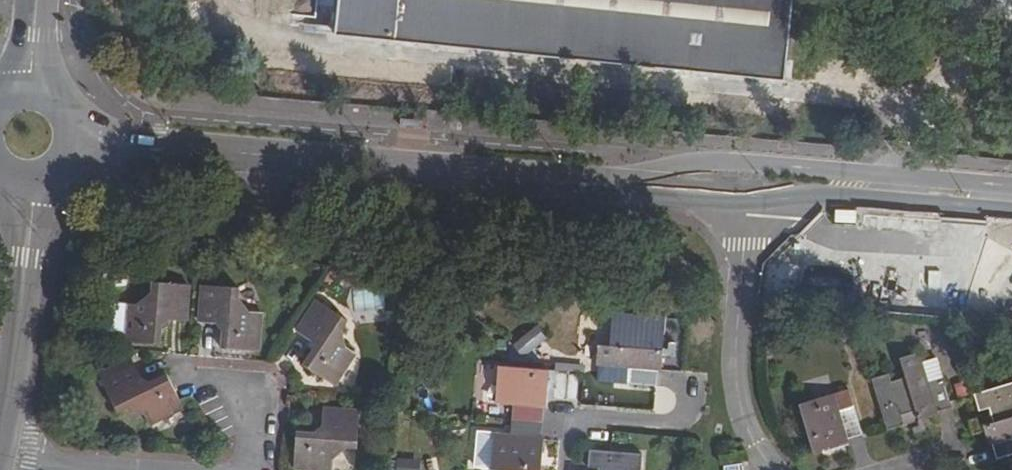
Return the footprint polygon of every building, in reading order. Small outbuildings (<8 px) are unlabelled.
[(337,35),(785,77),(792,0),(340,0),(337,35)] [(1003,246),(993,257),(988,270),(988,284),(993,297),(1003,307),(1011,311),(1011,242),(1003,246)] [(185,318),(187,284),(152,281),(151,292),(139,302),(126,301),(123,337),(160,340),(160,325),(170,317),(185,318)] [(258,347),(261,312),(250,311),(237,297),(238,288),(202,285),(200,320),(218,321),(223,329),(222,344),(258,347)] [(347,319),(317,300),(298,329),(312,339),(313,349),(304,363),(333,381),(354,352),(345,345),(342,328),(347,319)] [(628,383),(657,387),(659,370),(662,371),(664,356),(665,351),(655,350),(656,335),(666,336),(667,321),(624,316),(616,316),(613,331),(621,332),(619,348),(601,346),(599,366),(630,370),(628,383)] [(664,349),(665,351),(664,356),(676,357),(677,344),(670,343),(669,350),(664,349)] [(889,376),(871,380),(885,428),(886,431),(904,425),(901,416),(915,412),(917,421),(921,420),(938,415),(937,411),(952,408),(951,404),(944,380),(929,384),(919,352),(898,358),(904,376),(891,381),(889,376)] [(182,408),(177,395),(168,372),(150,380),(140,377),(134,363),(103,377),(118,411),(127,407),(144,411),(149,423),(182,408)] [(519,405),(517,419),(544,421),(545,408),(548,408),(551,371),(500,365),(496,402),(519,405)] [(975,396),(981,413),(989,410),(993,422),(983,425),(985,431),(989,447),(994,446),(998,460),(1011,456),(1011,385),(975,396)] [(798,407),(812,452),(813,453),(848,442),(847,440),(863,435),(856,410),(840,414),(835,395),(798,407)] [(355,446),(358,410),(324,406),(322,424),(314,430),(298,429),(295,465),(330,467),(332,456),(345,446),(355,446)] [(503,469),(542,469),(545,437),(542,436),(544,421),(517,419),(516,433),(495,432),(491,469),(503,469)] [(925,433),(921,420),(917,421),(916,422),(917,428),(911,430),(913,437),(925,433)] [(973,435),(985,431),(983,425),(983,423),(977,425),(975,420),(969,421),(973,435)] [(613,456),(591,454),(589,469),(640,469),(642,459),(613,456)]
